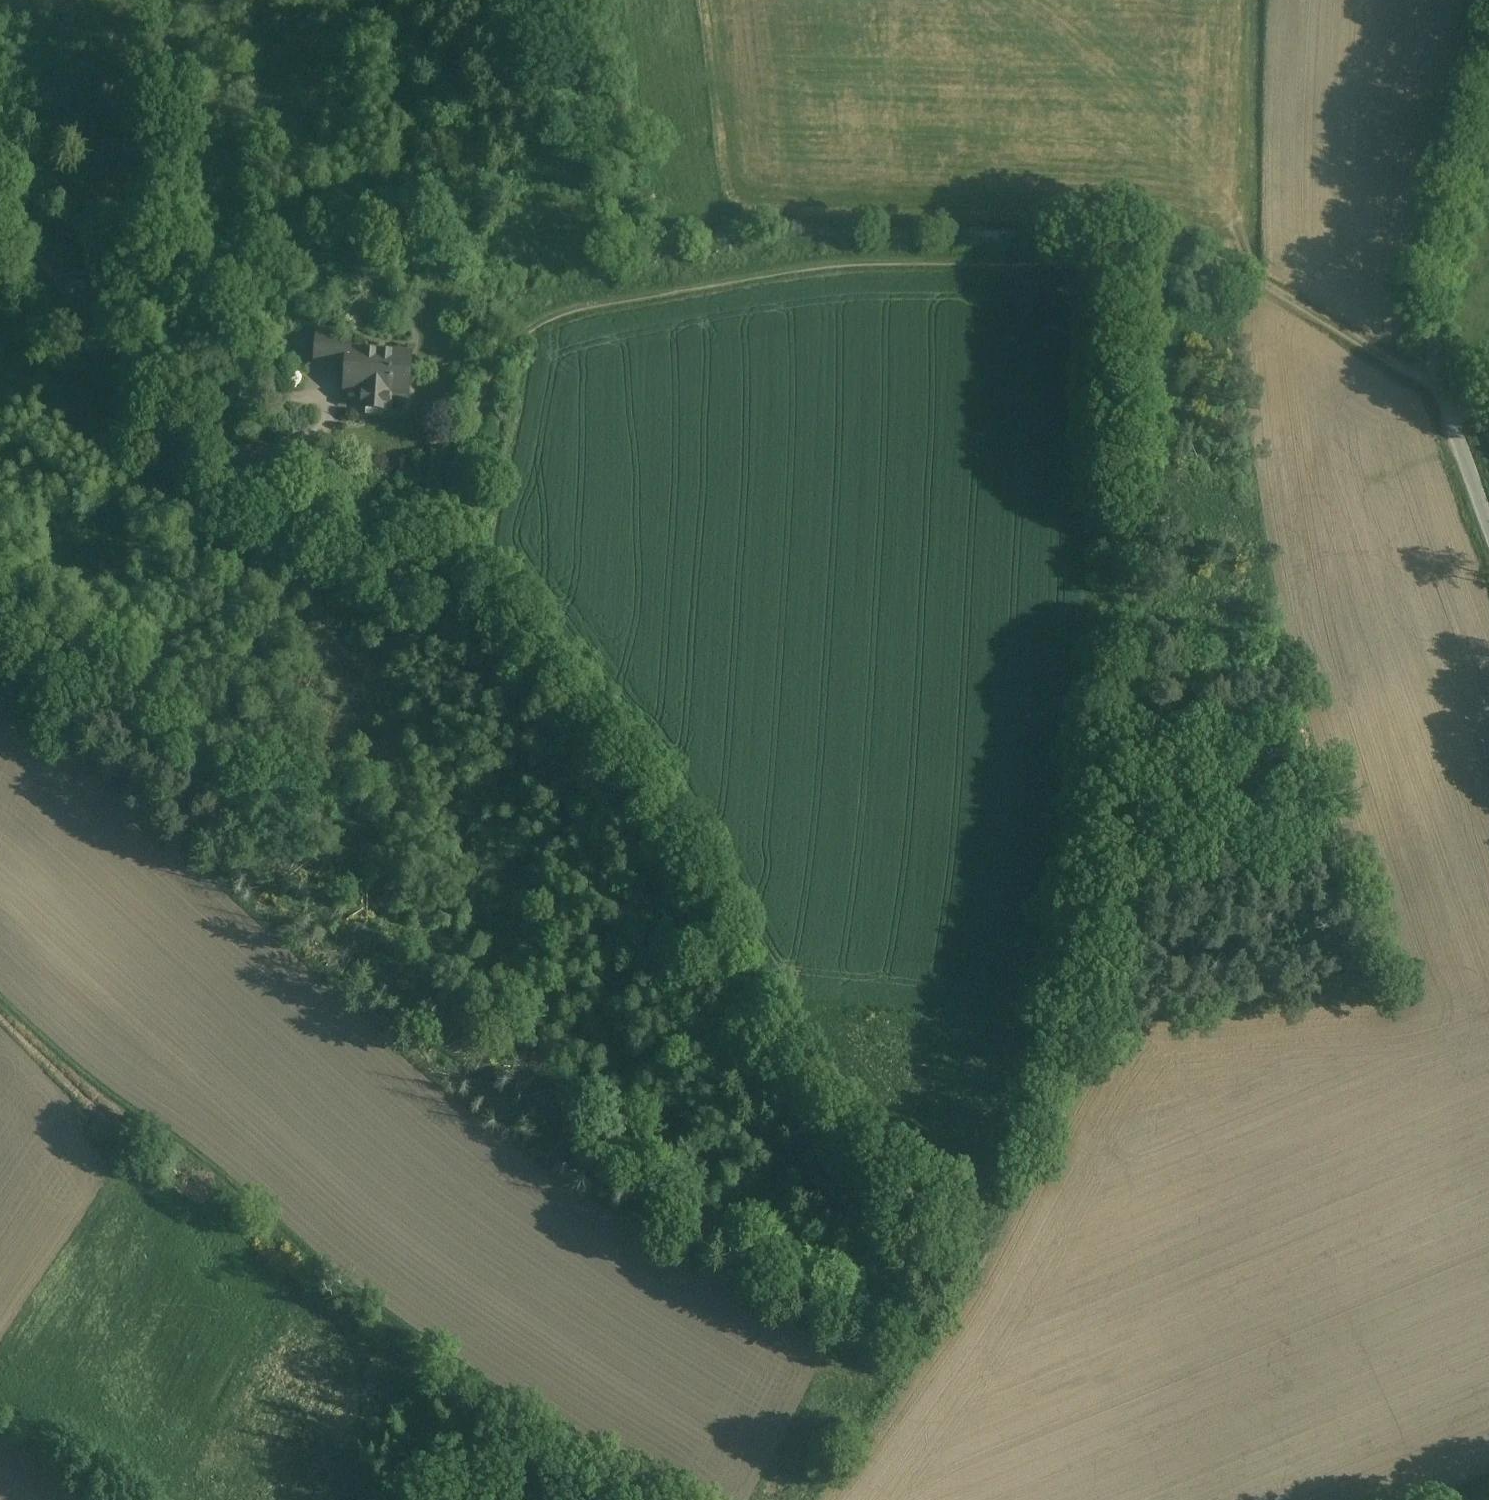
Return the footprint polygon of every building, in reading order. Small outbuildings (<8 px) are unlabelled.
[(315,371),(347,373),(349,354),(350,354),(351,339),(318,336),(315,371)] [(350,354),(349,354),(347,373),(345,394),(362,395),(361,410),(389,412),(390,397),(407,398),(410,358),(350,354)]
